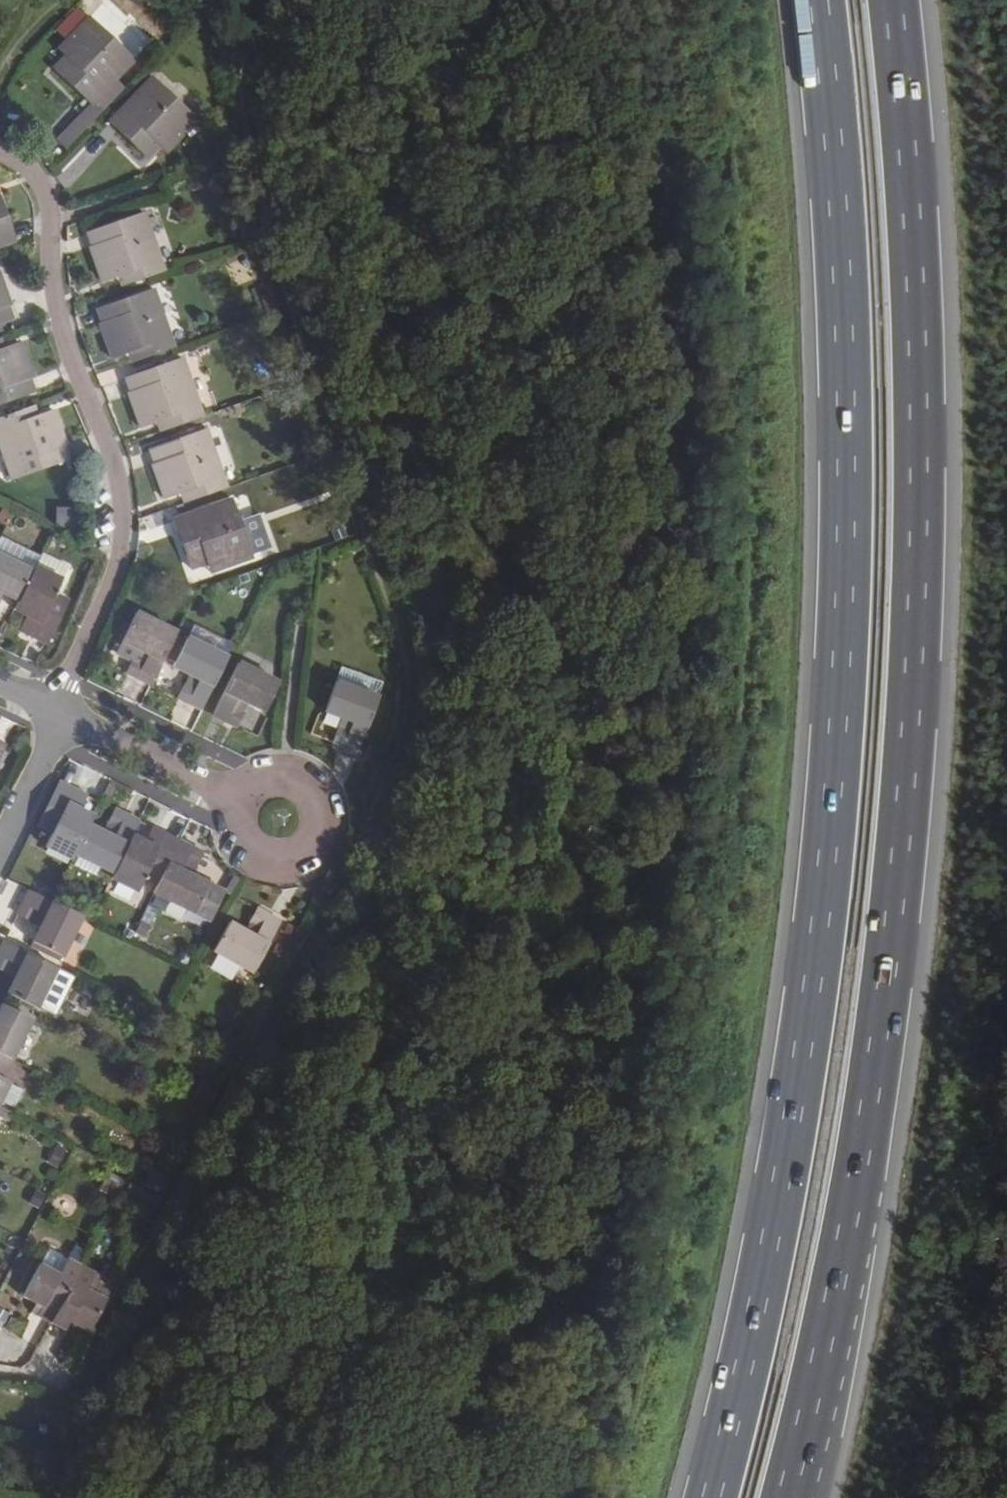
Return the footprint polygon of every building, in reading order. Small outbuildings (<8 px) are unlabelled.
[(102,110),(117,95),(107,86),(133,60),(89,17),(67,40),(75,48),(66,56),(55,68),(81,93),(83,92),(93,102),(102,110)] [(75,48),(67,40),(59,49),(66,56),(75,48)] [(166,137),(174,144),(196,120),(152,77),(111,119),(123,130),(121,132),(147,157),(158,144),(166,137)] [(79,134),(102,110),(93,102),(69,126),(79,134)] [(56,139),(66,148),(79,134),(69,126),(56,139)] [(167,152),(174,144),(166,137),(158,144),(167,152)] [(219,157),(229,153),(225,142),(215,146),(219,157)] [(225,167),(221,175),(234,182),(238,174),(225,167)] [(11,241),(7,230),(10,229),(0,200),(0,246),(11,241)] [(129,271),(133,282),(163,271),(143,213),(88,232),(93,246),(90,248),(102,281),(118,275),(129,271)] [(118,275),(122,285),(133,282),(129,271),(118,275)] [(11,320),(6,308),(9,307),(0,282),(0,324),(11,320)] [(139,347),(143,358),(174,347),(153,289),(98,309),(103,321),(100,323),(112,357),(129,351),(139,347)] [(269,313),(279,309),(275,297),(265,300),(269,313)] [(34,392),(30,381),(33,379),(20,344),(4,350),(0,352),(0,405),(34,392)] [(129,351),(133,362),(143,358),(139,347),(129,351)] [(169,416),(172,427),(202,416),(181,357),(126,377),(131,391),(129,392),(141,426),(159,420),(169,416)] [(38,417),(34,407),(24,411),(27,421),(38,417)] [(24,411),(0,419),(0,443),(12,479),(69,459),(65,446),(67,445),(55,410),(38,417),(27,421),(24,411)] [(159,420),(162,430),(172,427),(169,416),(159,420)] [(195,499),(227,488),(205,429),(150,449),(154,462),(152,462),(165,497),(180,491),(191,487),(195,499)] [(180,491),(185,502),(195,499),(191,487),(180,491)] [(219,557),(223,567),(253,556),(232,498),(176,517),(182,531),(179,532),(191,567),(207,561),(219,557)] [(13,511),(6,507),(0,518),(0,520),(7,523),(13,511)] [(80,513),(71,513),(70,526),(80,526),(80,513)] [(38,561),(0,543),(0,556),(32,572),(35,567),(38,561)] [(38,561),(35,567),(62,580),(69,566),(42,554),(38,561)] [(3,593),(18,601),(32,572),(0,556),(0,601),(3,593)] [(211,572),(223,567),(219,557),(207,561),(211,572)] [(18,601),(14,610),(29,617),(36,620),(29,634),(49,644),(70,601),(59,595),(61,590),(58,589),(62,580),(35,567),(32,572),(18,601)] [(133,675),(150,682),(175,631),(136,612),(130,624),(122,641),(124,642),(119,652),(133,659),(139,662),(133,675)] [(36,620),(29,617),(22,631),(29,634),(36,620)] [(117,636),(123,638),(130,624),(124,621),(117,636)] [(192,625),(186,638),(227,657),(233,645),(192,625)] [(185,700),(202,708),(227,657),(186,638),(173,665),(187,673),(182,684),(186,685),(191,688),(185,700)] [(126,671),(133,675),(139,662),(133,659),(126,671)] [(234,711),(240,713),(245,702),(264,710),(277,683),(237,663),(212,713),(229,722),(234,711)] [(342,672),(338,684),(379,700),(383,687),(342,672)] [(176,696),(185,700),(191,688),(186,685),(182,684),(176,696)] [(338,684),(327,714),(351,722),(342,746),(360,752),(379,700),(338,684)] [(235,725),(240,713),(234,711),(229,722),(235,725)] [(351,722),(327,714),(326,719),(342,724),(335,743),(342,746),(351,722)] [(0,761),(0,771),(1,772),(9,755),(4,753),(0,761)] [(45,844),(72,857),(74,853),(88,824),(92,816),(76,808),(71,805),(77,792),(59,783),(38,825),(48,830),(46,835),(48,837),(45,844)] [(114,786),(108,783),(102,794),(109,797),(114,786)] [(83,794),(77,792),(71,805),(76,808),(83,794)] [(116,825),(122,814),(114,810),(108,821),(116,825)] [(131,835),(138,821),(122,814),(116,825),(108,821),(102,832),(88,824),(74,853),(78,854),(99,865),(113,872),(131,835)] [(152,845),(159,832),(152,829),(145,842),(152,845)] [(158,884),(178,842),(159,832),(152,845),(145,842),(131,835),(113,872),(111,877),(137,890),(142,882),(144,883),(147,878),(158,884)] [(196,849),(178,842),(158,884),(153,893),(193,912),(206,918),(219,889),(207,883),(180,871),(185,859),(190,862),(196,849)] [(202,853),(196,849),(190,862),(196,864),(202,853)] [(99,865),(78,854),(73,864),(95,875),(99,865)] [(50,900),(30,890),(22,909),(33,914),(29,921),(40,927),(32,942),(62,957),(82,916),(50,900)] [(33,914),(22,909),(18,915),(29,921),(33,914)] [(250,922),(257,925),(263,913),(256,910),(250,922)] [(263,913),(257,925),(261,927),(256,938),(228,923),(214,951),(252,971),(279,922),(263,913)] [(59,962),(62,957),(32,942),(30,947),(59,962)] [(4,943),(0,951),(0,962),(7,966),(10,961),(20,966),(7,993),(36,1008),(56,968),(4,943)] [(33,1013),(36,1008),(7,993),(4,1000),(33,1013)] [(10,1060),(30,1019),(1,1004),(0,1006),(0,1055),(10,1060)] [(0,1055),(0,1110),(2,1105),(11,1087),(2,1083),(12,1061),(10,1060),(0,1055)] [(26,1094),(11,1087),(2,1105),(17,1112),(26,1094)] [(54,1144),(48,1163),(61,1168),(67,1149),(54,1144)] [(164,1188),(168,1181),(150,1172),(146,1179),(164,1188)] [(123,1185),(107,1177),(102,1187),(118,1195),(123,1185)] [(152,1211),(157,1201),(140,1193),(136,1203),(152,1211)] [(46,1252),(39,1265),(59,1276),(66,1263),(46,1252)] [(48,1327),(81,1265),(69,1259),(66,1263),(59,1276),(39,1265),(21,1298),(36,1306),(42,1310),(36,1321),(48,1327)] [(105,1299),(112,1284),(94,1275),(95,1273),(81,1265),(48,1327),(62,1334),(67,1324),(86,1334),(105,1299)] [(42,1310),(36,1306),(30,1317),(36,1321),(42,1310)]
